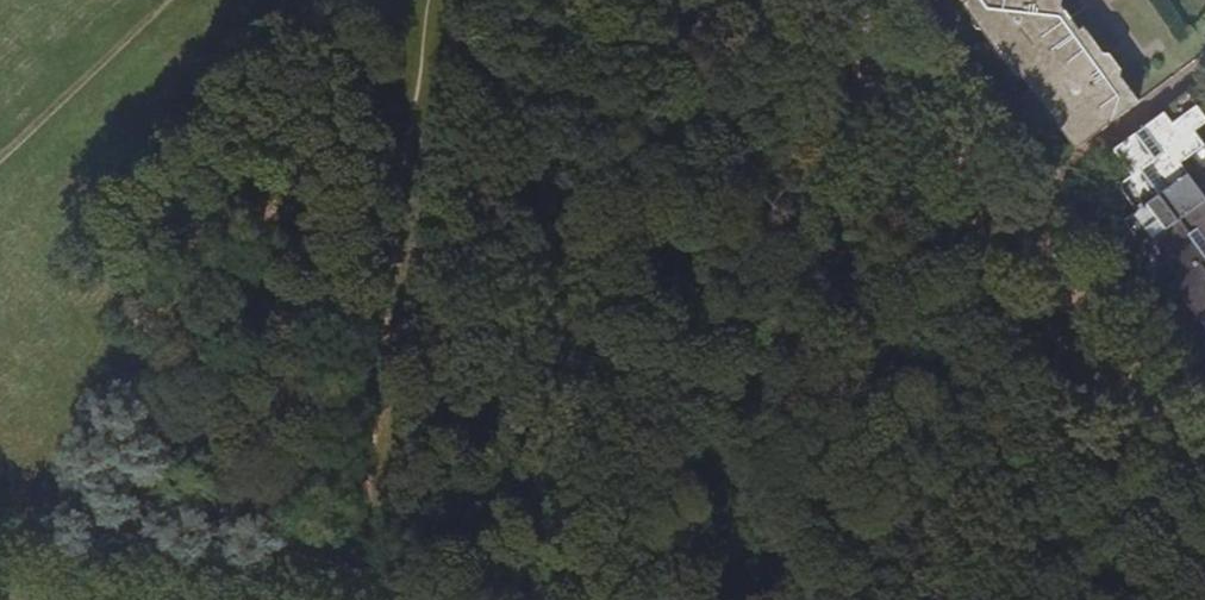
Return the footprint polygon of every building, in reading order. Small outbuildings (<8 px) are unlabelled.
[(1017,79),(1023,76),(1077,150),(1140,103),(1121,79),(1104,55),(1085,29),(1080,31),(1062,7),(1057,0),(960,0),(1017,79)] [(1111,56),(1104,55),(1121,79),(1122,71),(1111,56)] [(1188,174),(1181,165),(1190,159),(1199,170),(1204,166),(1204,147),(1193,132),(1204,123),(1204,119),(1187,94),(1172,105),(1181,118),(1173,124),(1165,113),(1115,150),(1133,175),(1119,185),(1137,212),(1125,220),(1143,246),(1152,240),(1180,277),(1172,282),(1201,321),(1204,327),(1204,198),(1188,174)]
